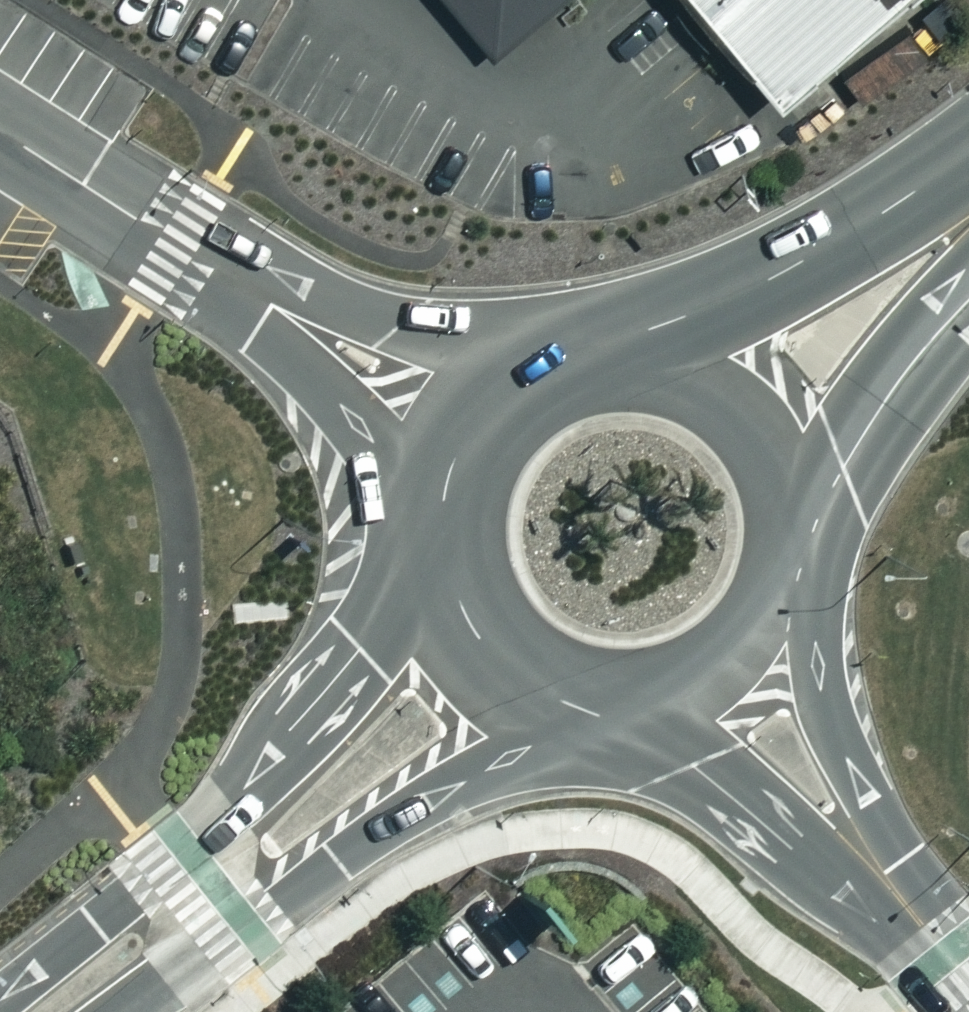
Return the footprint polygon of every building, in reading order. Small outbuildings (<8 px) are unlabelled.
[(486,38),(532,0),(454,0),(486,38)] [(773,84),(875,0),(703,0),(773,84)]
